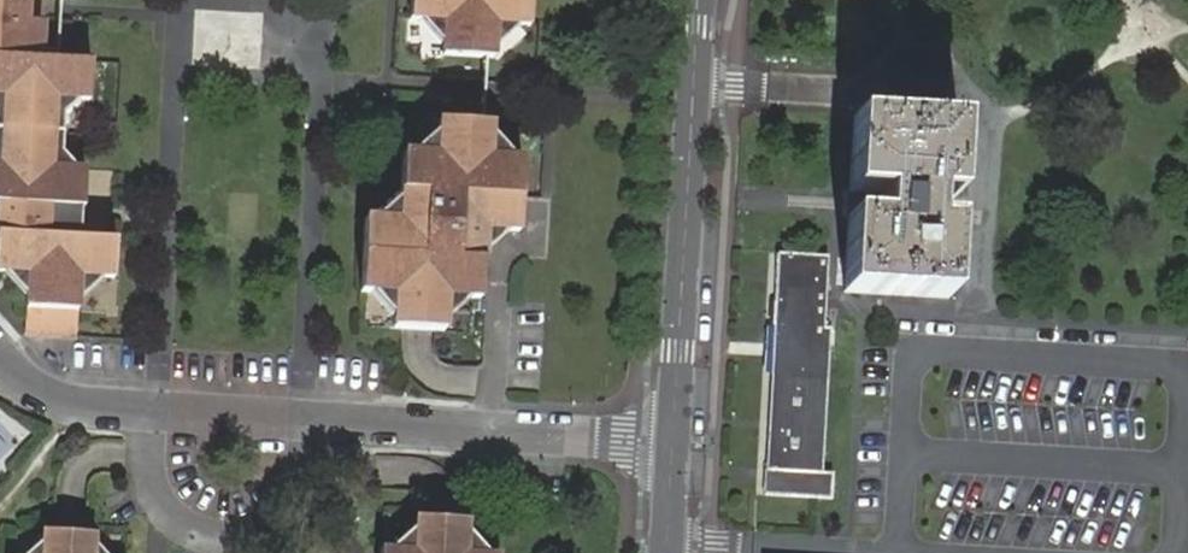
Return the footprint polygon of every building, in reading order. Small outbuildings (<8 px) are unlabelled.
[(27,58),(50,59),(51,49),(51,30),(29,29),(30,0),(6,0),(5,28),(0,28),(0,57),(27,58)] [(419,19),(429,19),(446,20),(446,42),(446,54),(494,57),(494,46),(495,23),(520,24),(530,25),(531,0),(420,0),(419,19)] [(446,20),(429,19),(446,42),(446,20)] [(494,46),(520,24),(495,23),(494,46)] [(57,205),(93,207),(94,168),(89,167),(58,166),(59,98),(92,99),(98,99),(99,60),(50,59),(27,58),(0,57),(0,96),(10,96),(8,164),(0,164),(0,202),(3,202),(57,205)] [(0,96),(0,164),(8,164),(10,96),(0,96)] [(89,167),(92,99),(59,98),(58,166),(89,167)] [(853,117),(842,290),(947,298),(952,223),(930,220),(932,195),(953,197),(957,123),(853,117)] [(440,154),(412,153),(405,152),(402,218),(365,217),(362,288),(372,288),(397,290),(396,311),(395,322),(442,325),(443,313),(444,293),(473,294),(482,295),(483,250),(486,191),(519,193),(519,158),(510,158),(487,157),(488,128),(489,121),(441,118),(441,126),(440,154)] [(441,126),(412,153),(440,154),(441,126)] [(510,158),(488,128),(487,157),(510,158)] [(518,224),(519,193),(486,191),(483,250),(507,224),(518,224)] [(41,238),(56,239),(57,205),(3,202),(3,236),(18,237),(41,238)] [(121,241),(56,239),(41,238),(18,237),(3,236),(1,270),(32,271),(30,333),(82,336),(84,301),(85,273),(108,275),(118,275),(121,241)] [(776,254),(763,495),(829,499),(831,472),(815,471),(826,257),(776,254)] [(84,301),(108,275),(85,273),(84,301)] [(397,290),(372,288),(396,311),(397,290)] [(443,313),(473,294),(444,293),(443,313)] [(470,534),(471,525),(421,522),(421,525),(420,541),(419,552),(470,552),(470,534)] [(393,552),(419,552),(420,541),(421,525),(393,552)] [(99,544),(100,529),(48,527),(48,539),(47,552),(99,552),(99,544)] [(470,534),(470,552),(493,552),(470,534)] [(31,552),(47,552),(48,539),(31,552)]
